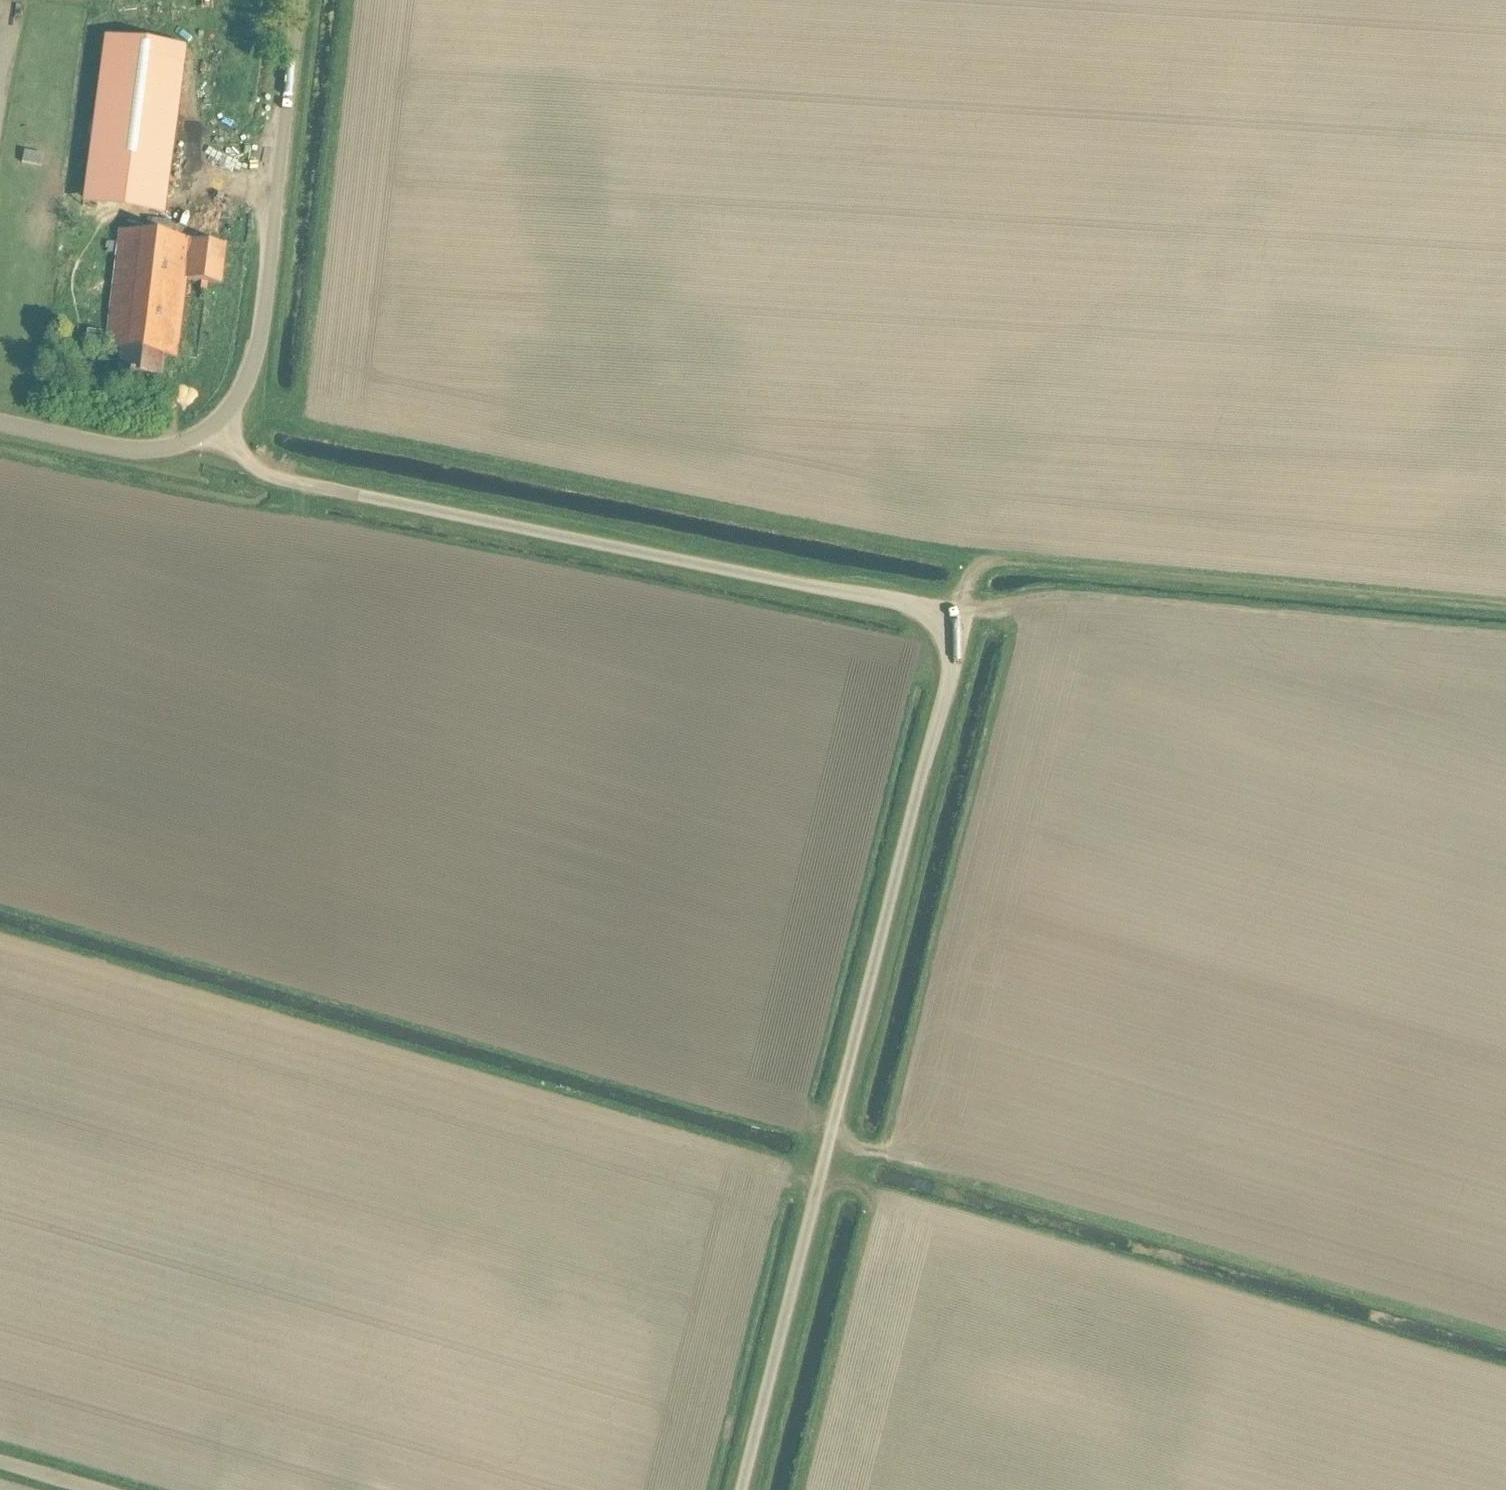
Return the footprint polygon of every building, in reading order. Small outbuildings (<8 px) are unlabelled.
[(101,45),(79,213),(162,224),(184,56),(101,45)] [(117,353),(114,377),(160,383),(163,359),(175,360),(186,281),(220,286),(225,246),(119,233),(106,338),(99,337),(100,334),(87,333),(85,345),(98,347),(98,344),(108,346),(107,352),(117,353)]
